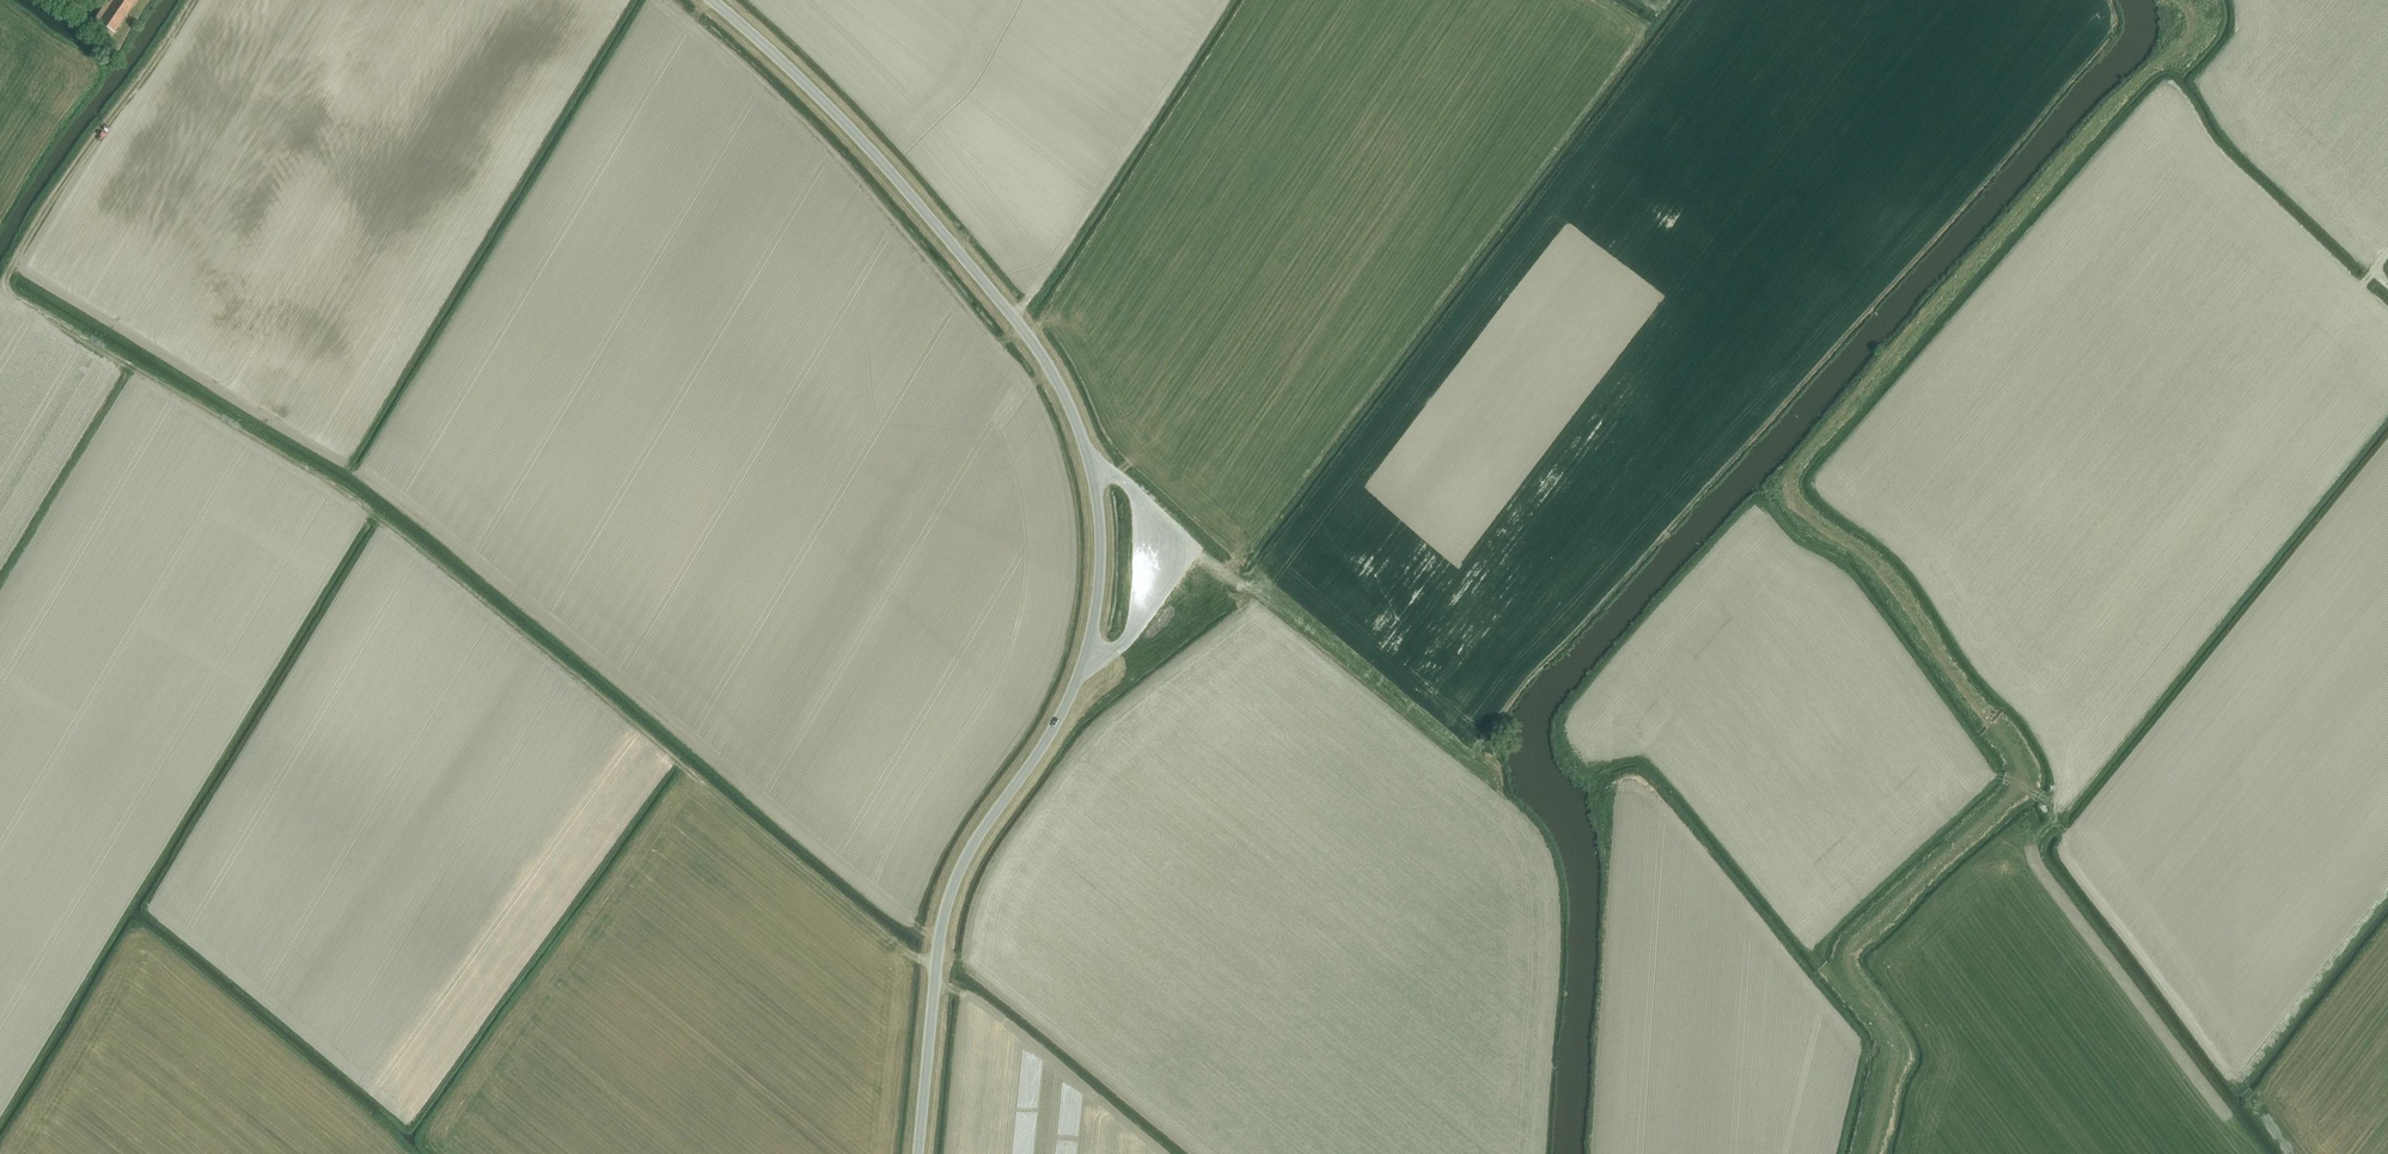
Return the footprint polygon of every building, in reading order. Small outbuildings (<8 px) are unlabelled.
[(135,0),(106,0),(91,22),(110,35),(135,0)]
